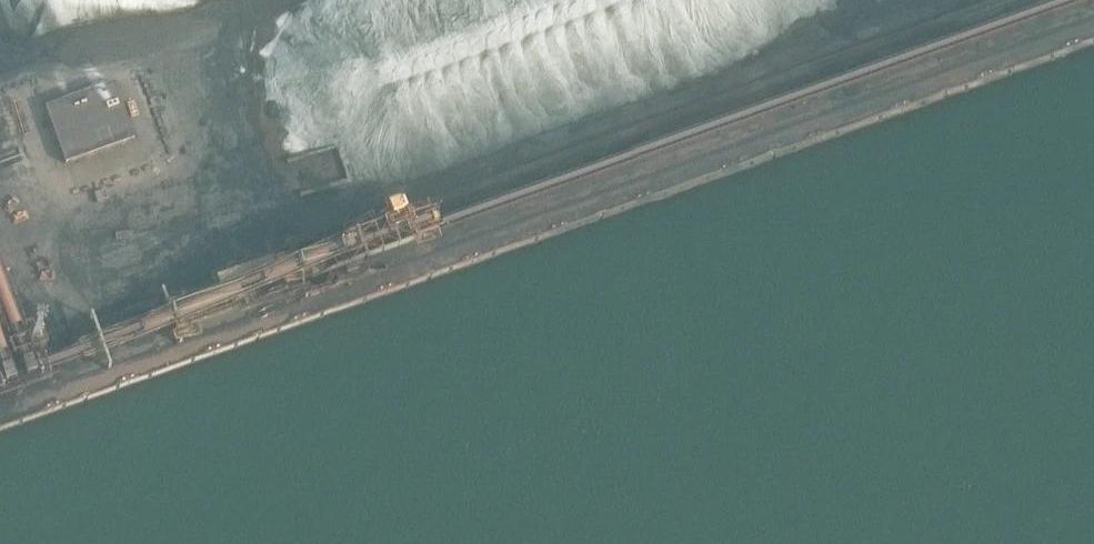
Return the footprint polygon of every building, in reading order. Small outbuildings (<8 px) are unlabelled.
[(111,193),(91,136),(23,161),(43,217),(111,193)]
